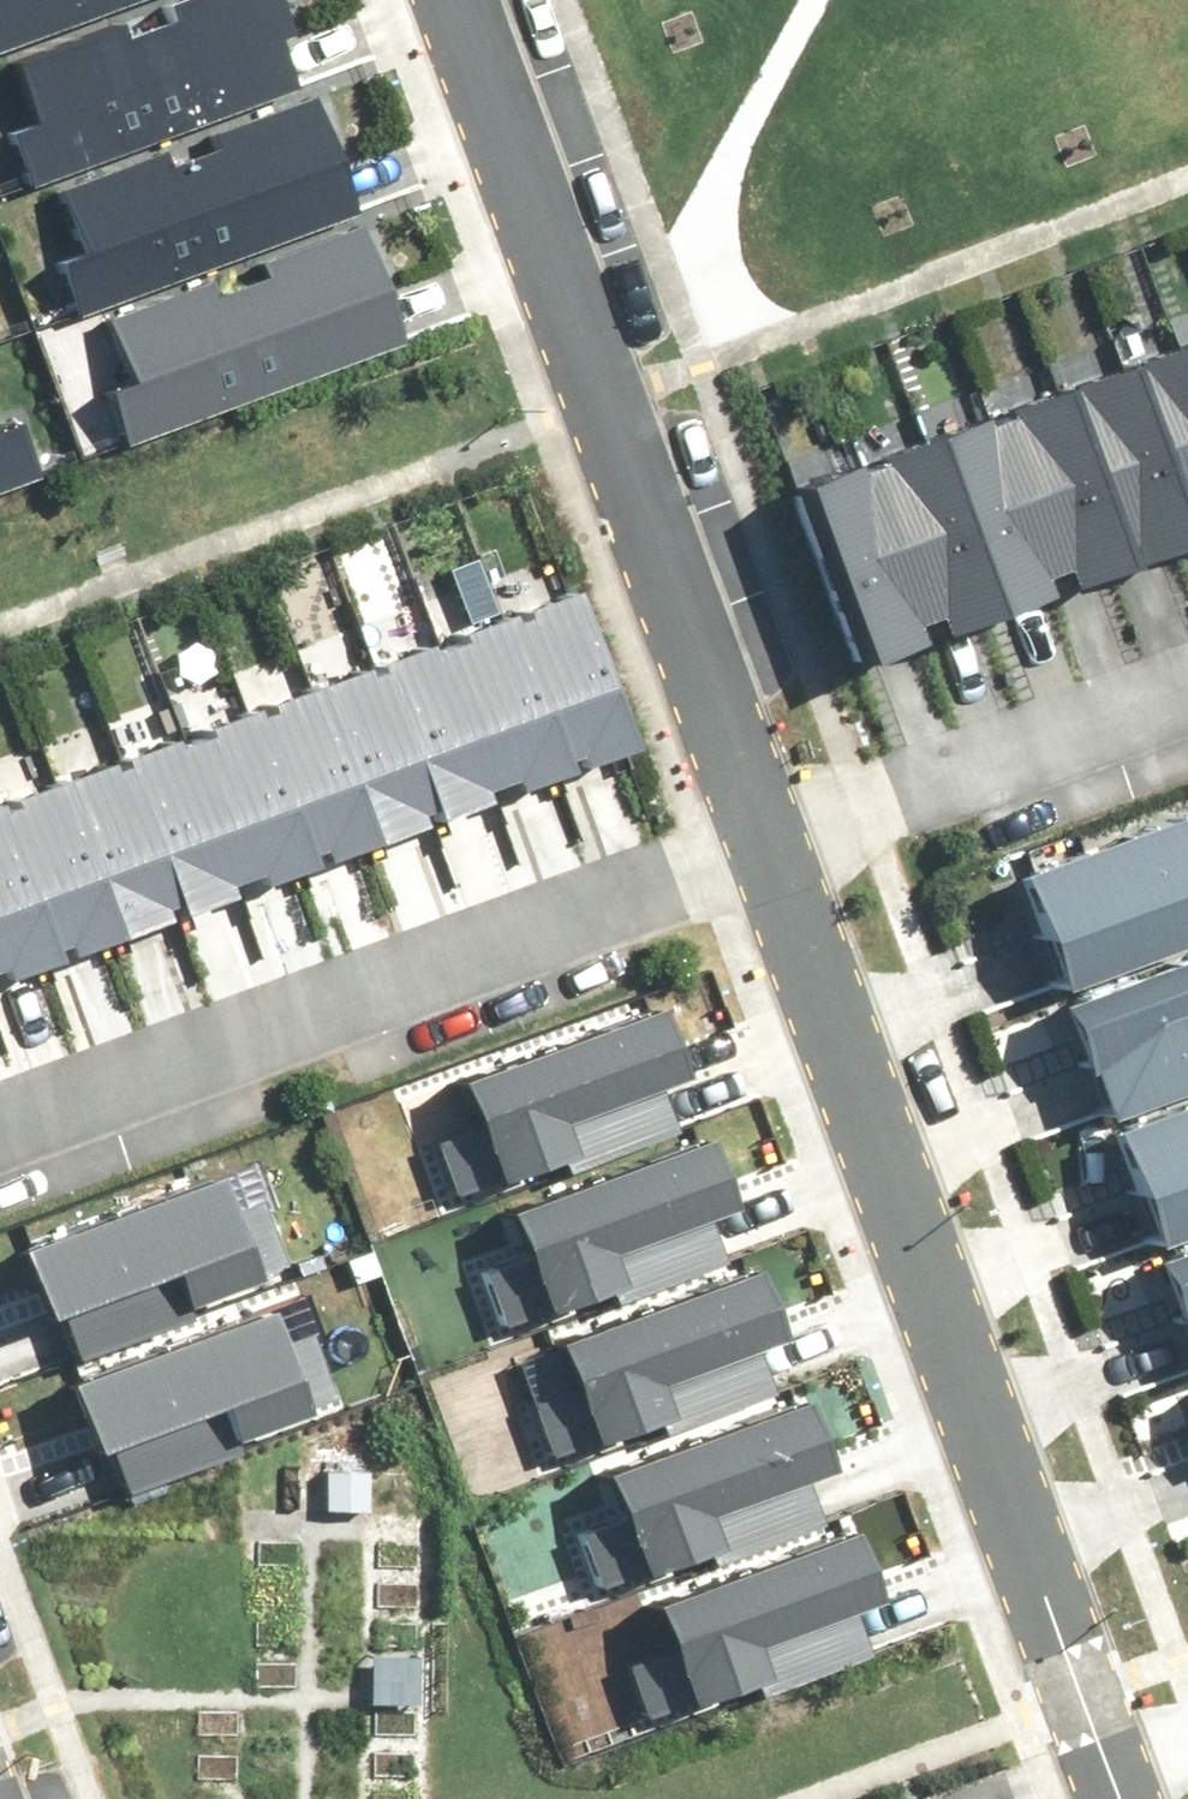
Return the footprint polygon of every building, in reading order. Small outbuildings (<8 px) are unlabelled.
[(87,0),(0,0),(0,31),(87,0)] [(284,77),(269,35),(280,32),(268,0),(165,0),(153,4),(158,18),(120,32),(115,18),(1,58),(24,121),(9,126),(25,170),(284,77)] [(71,298),(331,205),(316,164),(327,160),(303,96),(200,133),(205,147),(167,161),(162,147),(48,187),(71,249),(55,255),(71,298)] [(126,425),(385,332),(370,291),(381,287),(358,223),(255,260),(260,274),(221,288),(216,273),(103,314),(125,376),(110,381),(126,425)] [(1155,336),(1187,425),(1187,324),(1155,336)] [(1155,336),(1091,359),(1153,531),(1187,518),(1187,425),(1155,336)] [(1153,531),(1091,359),(1026,382),(1088,554),(1153,531)] [(1088,554),(1026,382),(961,406),(1024,578),(1088,554)] [(1024,578),(961,406),(896,429),(959,601),(1024,578)] [(26,460),(10,416),(0,420),(0,469),(26,460)] [(959,601),(896,429),(832,452),(894,624),(959,601)] [(894,624),(832,452),(767,476),(829,648),(894,624)] [(598,734),(546,586),(481,609),(533,757),(598,734)] [(533,757),(481,609),(416,632),(468,780),(533,757)] [(468,780),(416,632),(351,655),(403,803),(468,780)] [(403,803),(351,655),(285,678),(337,826),(403,803)] [(337,826),(285,678),(220,701),(272,849),(337,826)] [(272,849),(220,701),(155,724),(207,872),(272,849)] [(207,872),(155,724),(90,747),(142,895),(207,872)] [(142,895),(90,747),(24,770),(77,918),(142,895)] [(24,770),(0,779),(0,908),(11,940),(77,918),(24,770)] [(1005,867),(1028,934),(1042,929),(1057,972),(1187,928),(1187,804),(1005,867)] [(0,908),(0,944),(11,940),(0,908)] [(1054,992),(1077,1059),(1091,1055),(1106,1098),(1187,1070),(1187,947),(1054,992)] [(462,1067),(498,1164),(560,1142),(564,1153),(680,1111),(664,1066),(682,1060),(658,996),(462,1067)] [(1098,1123),(1121,1190),(1135,1186),(1150,1229),(1187,1216),(1187,1093),(1098,1123)] [(510,1205),(546,1302),(608,1280),(612,1291),(728,1249),(712,1204),(729,1198),(706,1133),(510,1205)] [(51,1302),(66,1345),(181,1304),(178,1296),(277,1260),(252,1193),(220,1205),(208,1171),(14,1240),(38,1307),(51,1302)] [(1141,1249),(1164,1316),(1178,1311),(1187,1339),(1187,1233),(1141,1249)] [(558,1334),(593,1431),(656,1409),(660,1420),(776,1378),(759,1333),(777,1326),(754,1263),(558,1334)] [(104,1435),(120,1478),(234,1437),(231,1429),(330,1393),(306,1326),(273,1337),(261,1303),(67,1373),(91,1439),(104,1435)] [(603,1464),(639,1561),(701,1539),(705,1550),(821,1508),(805,1463),(822,1457),(799,1393),(603,1464)] [(329,1474),(329,1510),(371,1511),(372,1475),(329,1474)] [(648,1595),(683,1692),(745,1669),(750,1681),(866,1638),(849,1594),(867,1587),(844,1523),(648,1595)] [(377,1655),(374,1701),(421,1704),(424,1658),(377,1655)]
